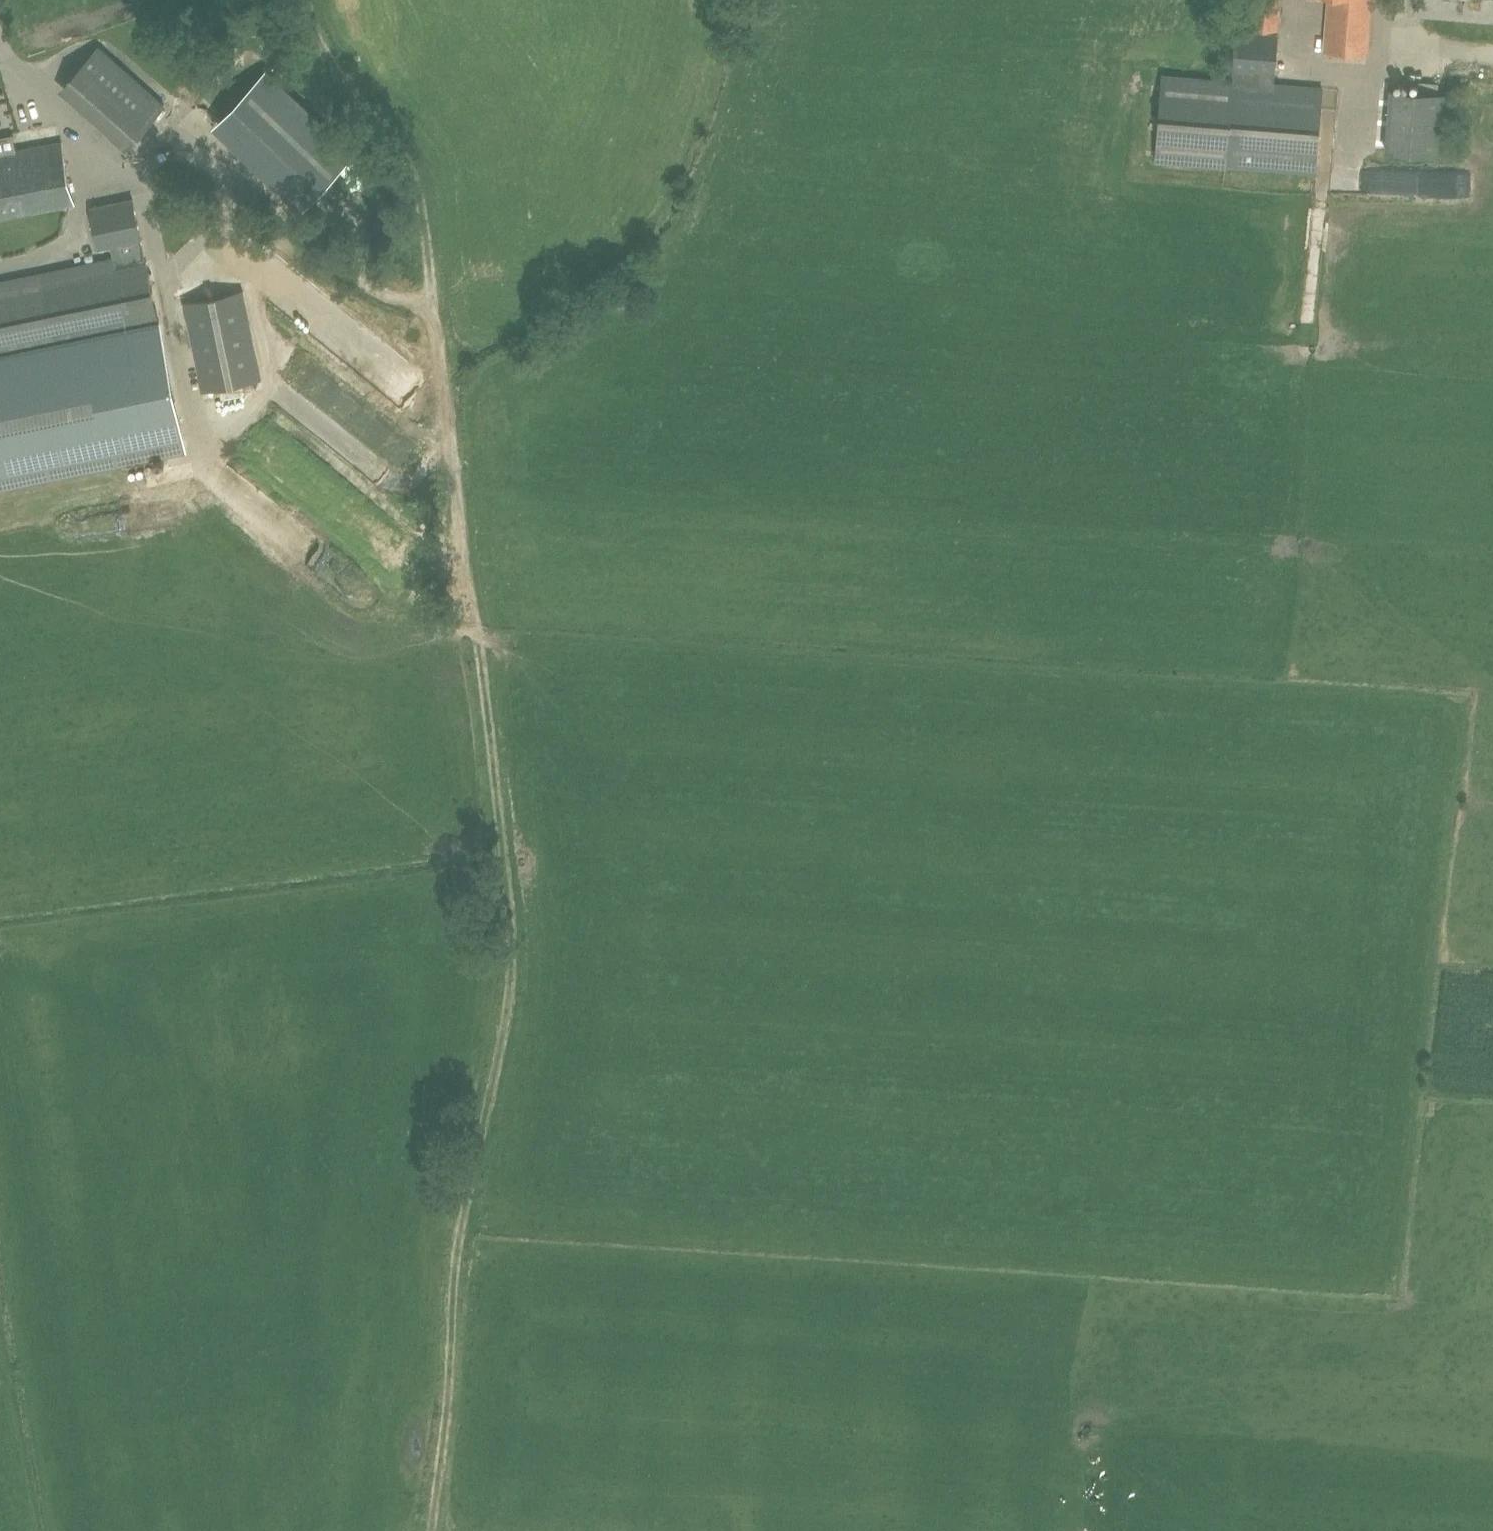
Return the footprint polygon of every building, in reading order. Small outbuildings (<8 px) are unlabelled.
[(1249,25),(1277,28),(1280,0),(1252,0),(1249,25)] [(1324,49),(1366,53),(1370,0),(1328,0),(1324,49)] [(1278,32),(1237,29),(1232,79),(1162,74),(1156,161),(1314,175),(1322,87),(1273,83),(1278,32)] [(99,46),(70,78),(135,137),(164,104),(99,46)] [(221,116),(309,200),(354,153),(265,70),(221,116)] [(1448,99),(1390,93),(1384,155),(1442,160),(1448,99)] [(76,202),(62,141),(0,154),(0,218),(76,202)] [(184,446),(134,197),(90,206),(99,247),(112,244),(114,256),(0,279),(0,485),(184,446)] [(202,390),(261,378),(243,289),(184,301),(202,390)]
